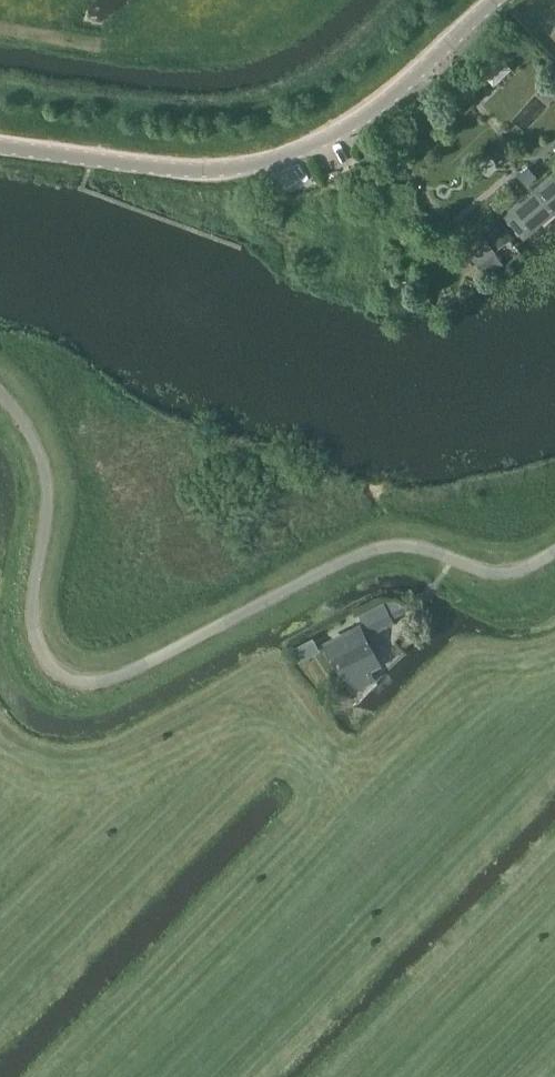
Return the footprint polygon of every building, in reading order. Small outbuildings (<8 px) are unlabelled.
[(494,49),(477,64),(490,78),(498,78),(510,66),(494,49)] [(525,238),(554,214),(554,171),(504,213),(525,238)] [(500,220),(487,230),(499,245),(511,235),(500,220)] [(483,233),(467,243),(487,273),(503,262),(483,233)] [(396,594),(359,612),(369,632),(396,619),(394,615),(404,610),(396,594)] [(359,622),(323,641),(345,682),(349,690),(374,677),(370,669),(380,663),(359,622)]
